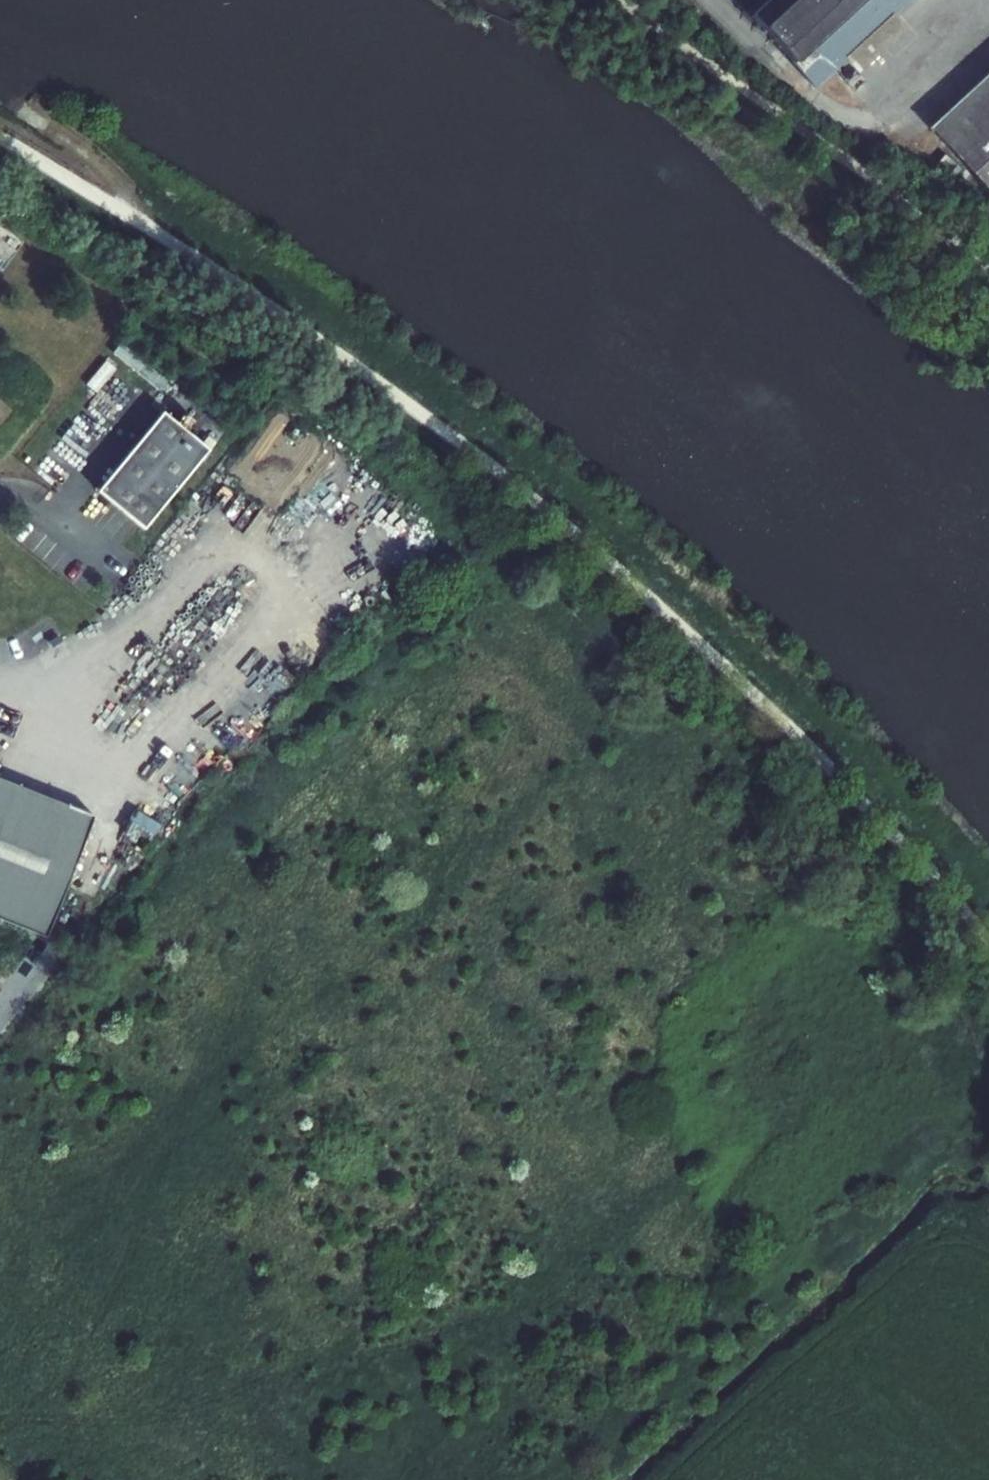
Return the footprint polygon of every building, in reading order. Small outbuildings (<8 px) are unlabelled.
[(755,22),(813,87),(845,58),(893,14),(909,0),(734,0),(755,22)] [(893,14),(845,58),(858,73),(906,29),(893,14)] [(931,129),(988,193),(988,75),(931,129)] [(170,405),(98,492),(144,530),(216,443),(170,405)] [(48,939),(95,818),(0,780),(0,920),(48,939)]
